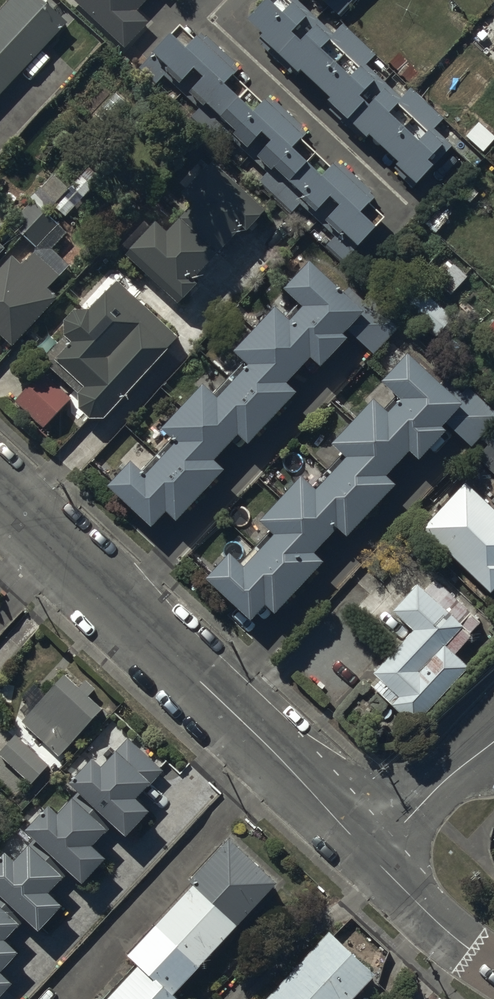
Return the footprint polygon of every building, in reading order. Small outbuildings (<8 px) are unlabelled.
[(64,13),(51,0),(0,0),(0,81),(64,13)] [(121,35),(141,14),(130,4),(133,0),(84,0),(121,35)] [(240,4),(255,17),(251,22),(292,59),(295,55),(320,77),(316,81),(362,123),(364,120),(393,147),(390,150),(411,170),(445,133),(433,122),(441,113),(409,83),(400,93),(360,57),(368,49),(340,24),(332,32),(297,0),(244,0),(240,4)] [(338,252),(376,210),(364,199),(376,186),(323,139),(316,147),(294,127),(302,117),(256,76),(246,88),(220,65),(227,57),(189,22),(178,35),(163,22),(149,37),(173,58),(186,43),(202,58),(186,75),(211,97),(194,117),(216,137),(225,126),(266,163),(256,174),(284,199),(294,189),(337,227),(325,241),(338,252)] [(269,212),(206,152),(177,181),(198,201),(170,230),(160,220),(126,255),(178,305),(200,282),(195,278),(245,226),(251,231),(269,212)] [(15,251),(0,267),(0,328),(16,343),(63,293),(54,285),(62,277),(35,252),(26,262),(15,251)] [(113,484),(152,521),(166,506),(177,517),(222,469),(212,460),(237,432),(249,443),(297,391),(287,382),(310,357),(322,367),(351,336),(347,332),(367,310),(310,257),(281,287),(302,306),(290,319),(275,305),(234,350),(249,364),(218,397),(203,384),(163,427),(179,441),(145,477),(132,464),(113,484)] [(447,276),(436,288),(449,300),(468,280),(449,262),(441,270),(447,276)] [(180,338),(117,278),(88,308),(74,309),(64,317),(64,334),(72,341),(55,358),(83,387),(77,393),(79,406),(92,417),(104,417),(180,338)] [(422,296),(405,315),(435,342),(452,323),(422,296)] [(486,337),(493,344),(493,327),(486,337)] [(210,579),(250,616),(263,602),(274,612),(319,564),(309,555),(335,528),(346,538),(394,486),(384,477),(407,452),(419,463),(448,431),(444,427),(465,405),(407,352),(379,382),(399,401),(387,414),(373,401),(331,445),(346,459),(315,493),(301,479),(261,522),(276,536),(243,572),(229,559),(210,579)] [(44,428),(71,398),(41,370),(13,400),(44,428)] [(493,469),(493,438),(479,456),(493,469)] [(467,483),(424,527),(493,593),(493,592),(493,508),(467,483)] [(464,627),(420,586),(394,613),(415,633),(375,676),(401,699),(395,705),(416,725),(469,668),(445,647),(464,627)] [(103,709),(64,675),(22,723),(61,757),(103,709)] [(15,736),(0,753),(0,758),(32,786),(50,766),(15,736)] [(94,759),(70,786),(128,836),(148,813),(135,803),(164,770),(129,739),(104,767),(94,759)] [(48,807),(25,832),(83,884),(105,860),(93,849),(109,831),(74,799),(59,816),(48,807)] [(227,832),(125,943),(135,952),(91,998),(182,998),(185,995),(171,982),(272,872),(227,832)] [(0,860),(0,894),(41,930),(63,906),(51,895),(67,877),(32,845),(16,862),(6,853),(0,860)] [(14,984),(1,972),(20,952),(7,940),(22,924),(0,904),(0,998),(14,984)] [(329,927),(263,998),(344,998),(373,967),(329,927)]
